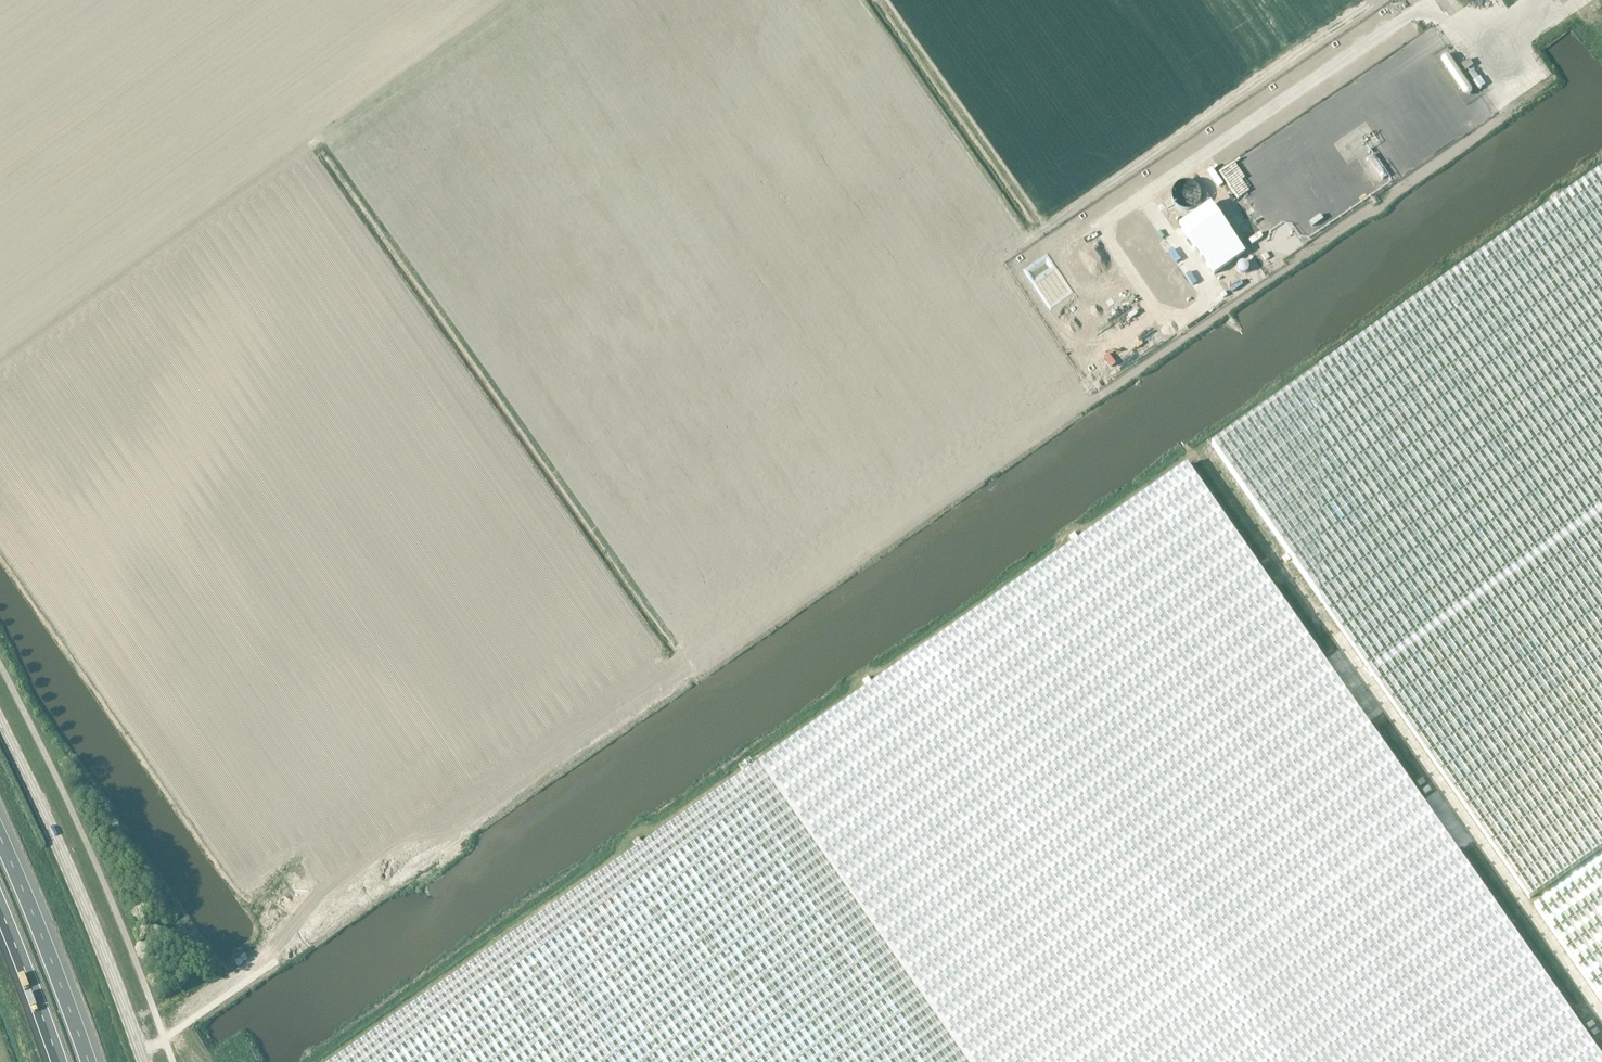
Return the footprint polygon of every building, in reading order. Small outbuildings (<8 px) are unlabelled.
[(1211,444),(1601,1002),(1601,171),(1211,444)] [(1211,203),(1178,226),(1221,288),(1253,265),(1211,203)] [(335,1061),(1601,1061),(1601,1059),(1184,463),(335,1061)]
